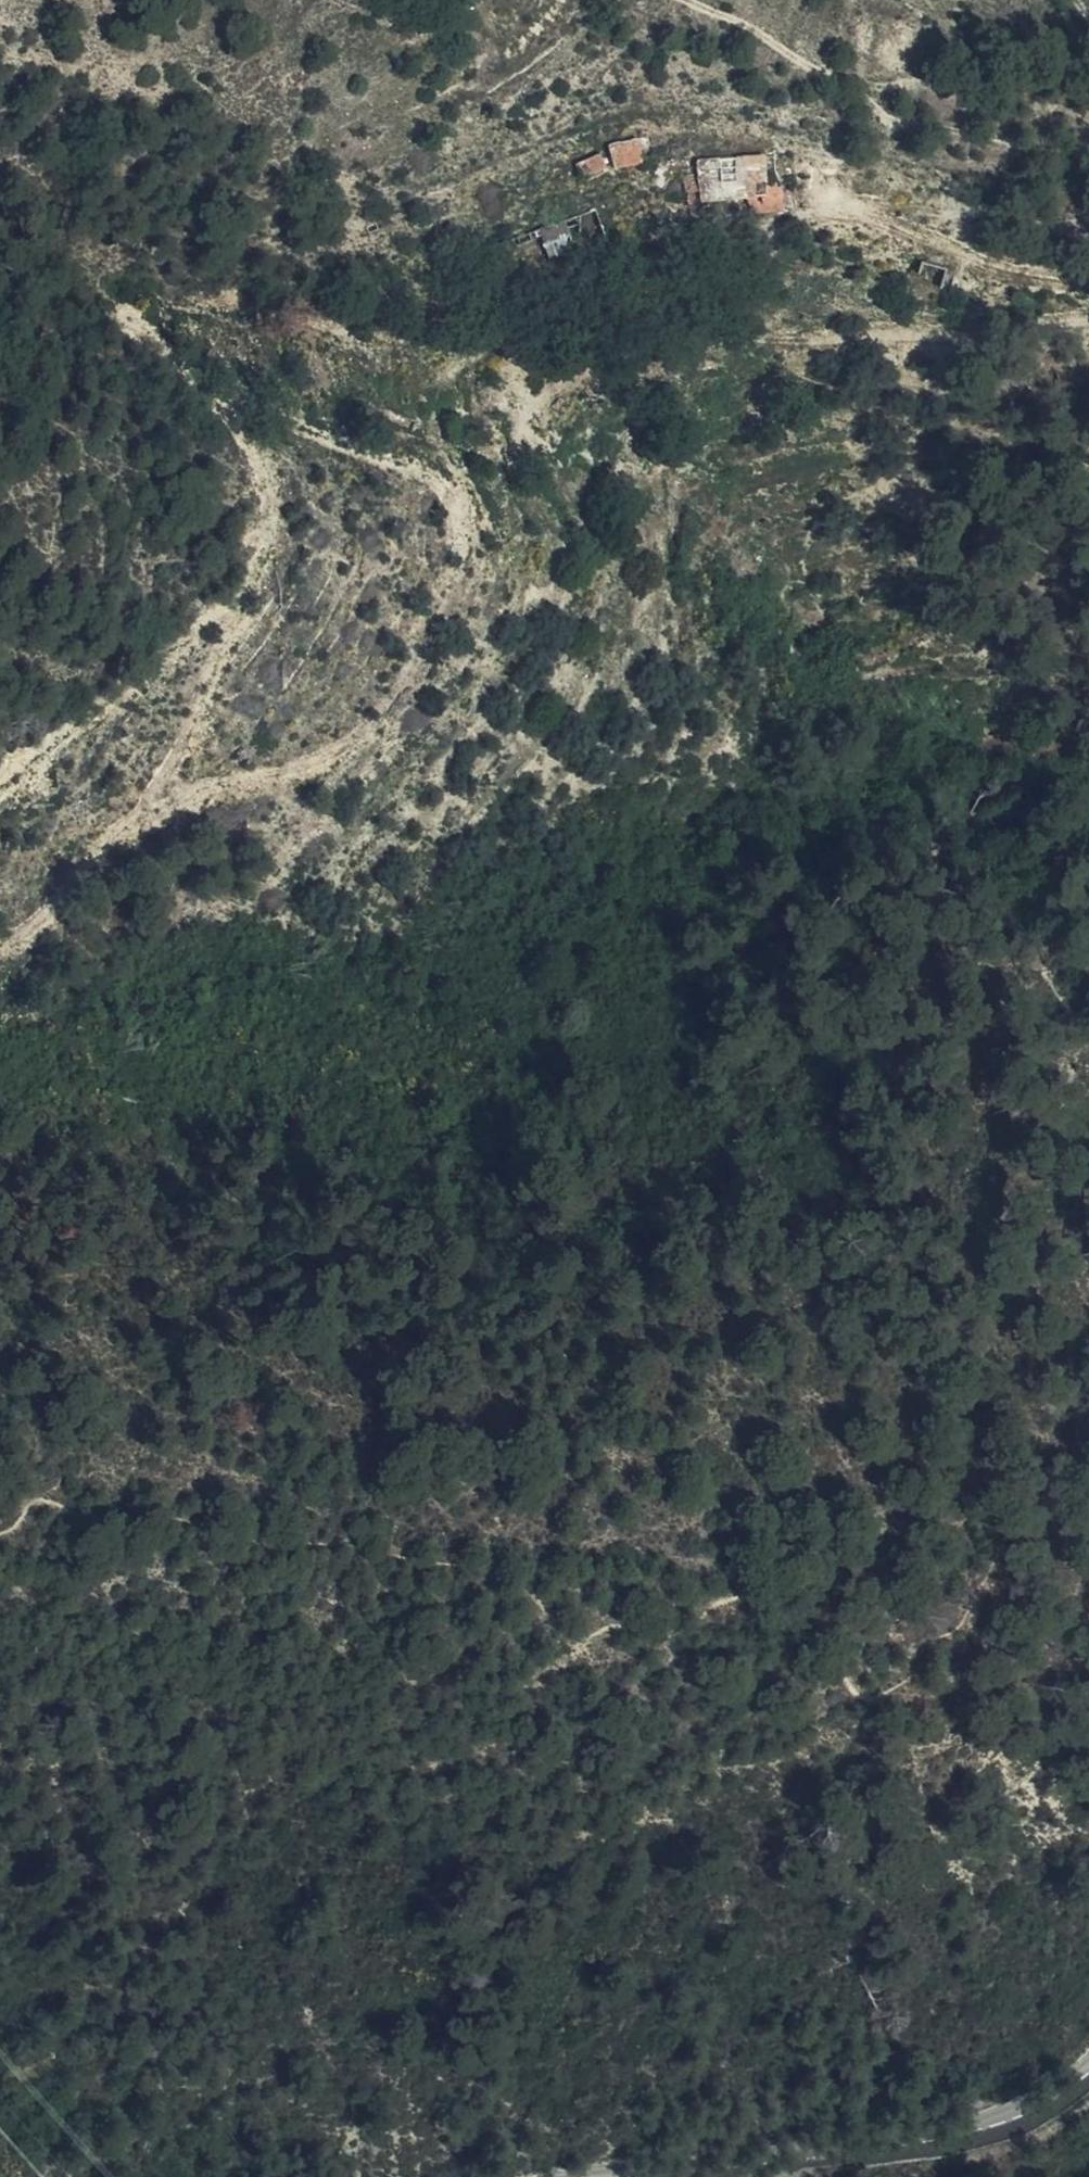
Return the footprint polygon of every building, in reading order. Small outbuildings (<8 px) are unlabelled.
[(729,120),(729,134),(729,138),(729,160),(748,160),(749,121),(729,120)] [(780,121),(749,121),(748,160),(781,161),(780,121)] [(614,139),(615,163),(645,162),(645,138),(614,139)] [(603,150),(579,160),(587,177),(610,166),(603,150)]
